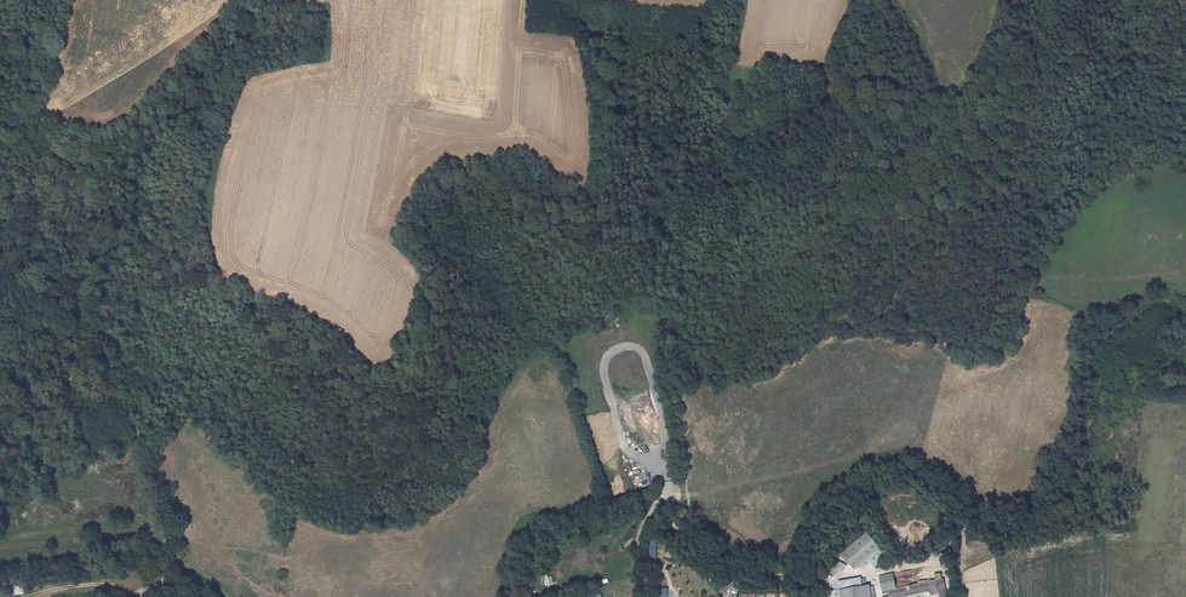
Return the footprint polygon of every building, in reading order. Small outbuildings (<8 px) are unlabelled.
[(844,554),(856,571),(863,566),(865,569),(873,563),(876,567),(890,556),(872,533),(844,554)] [(651,559),(659,559),(659,549),(651,549),(651,559)] [(840,569),(845,572),(849,565),(843,562),(840,569)] [(555,585),(554,575),(547,576),(547,586),(555,585)] [(893,584),(891,584),(891,591),(931,584),(933,592),(941,590),(942,596),(947,596),(943,576),(893,584)]
